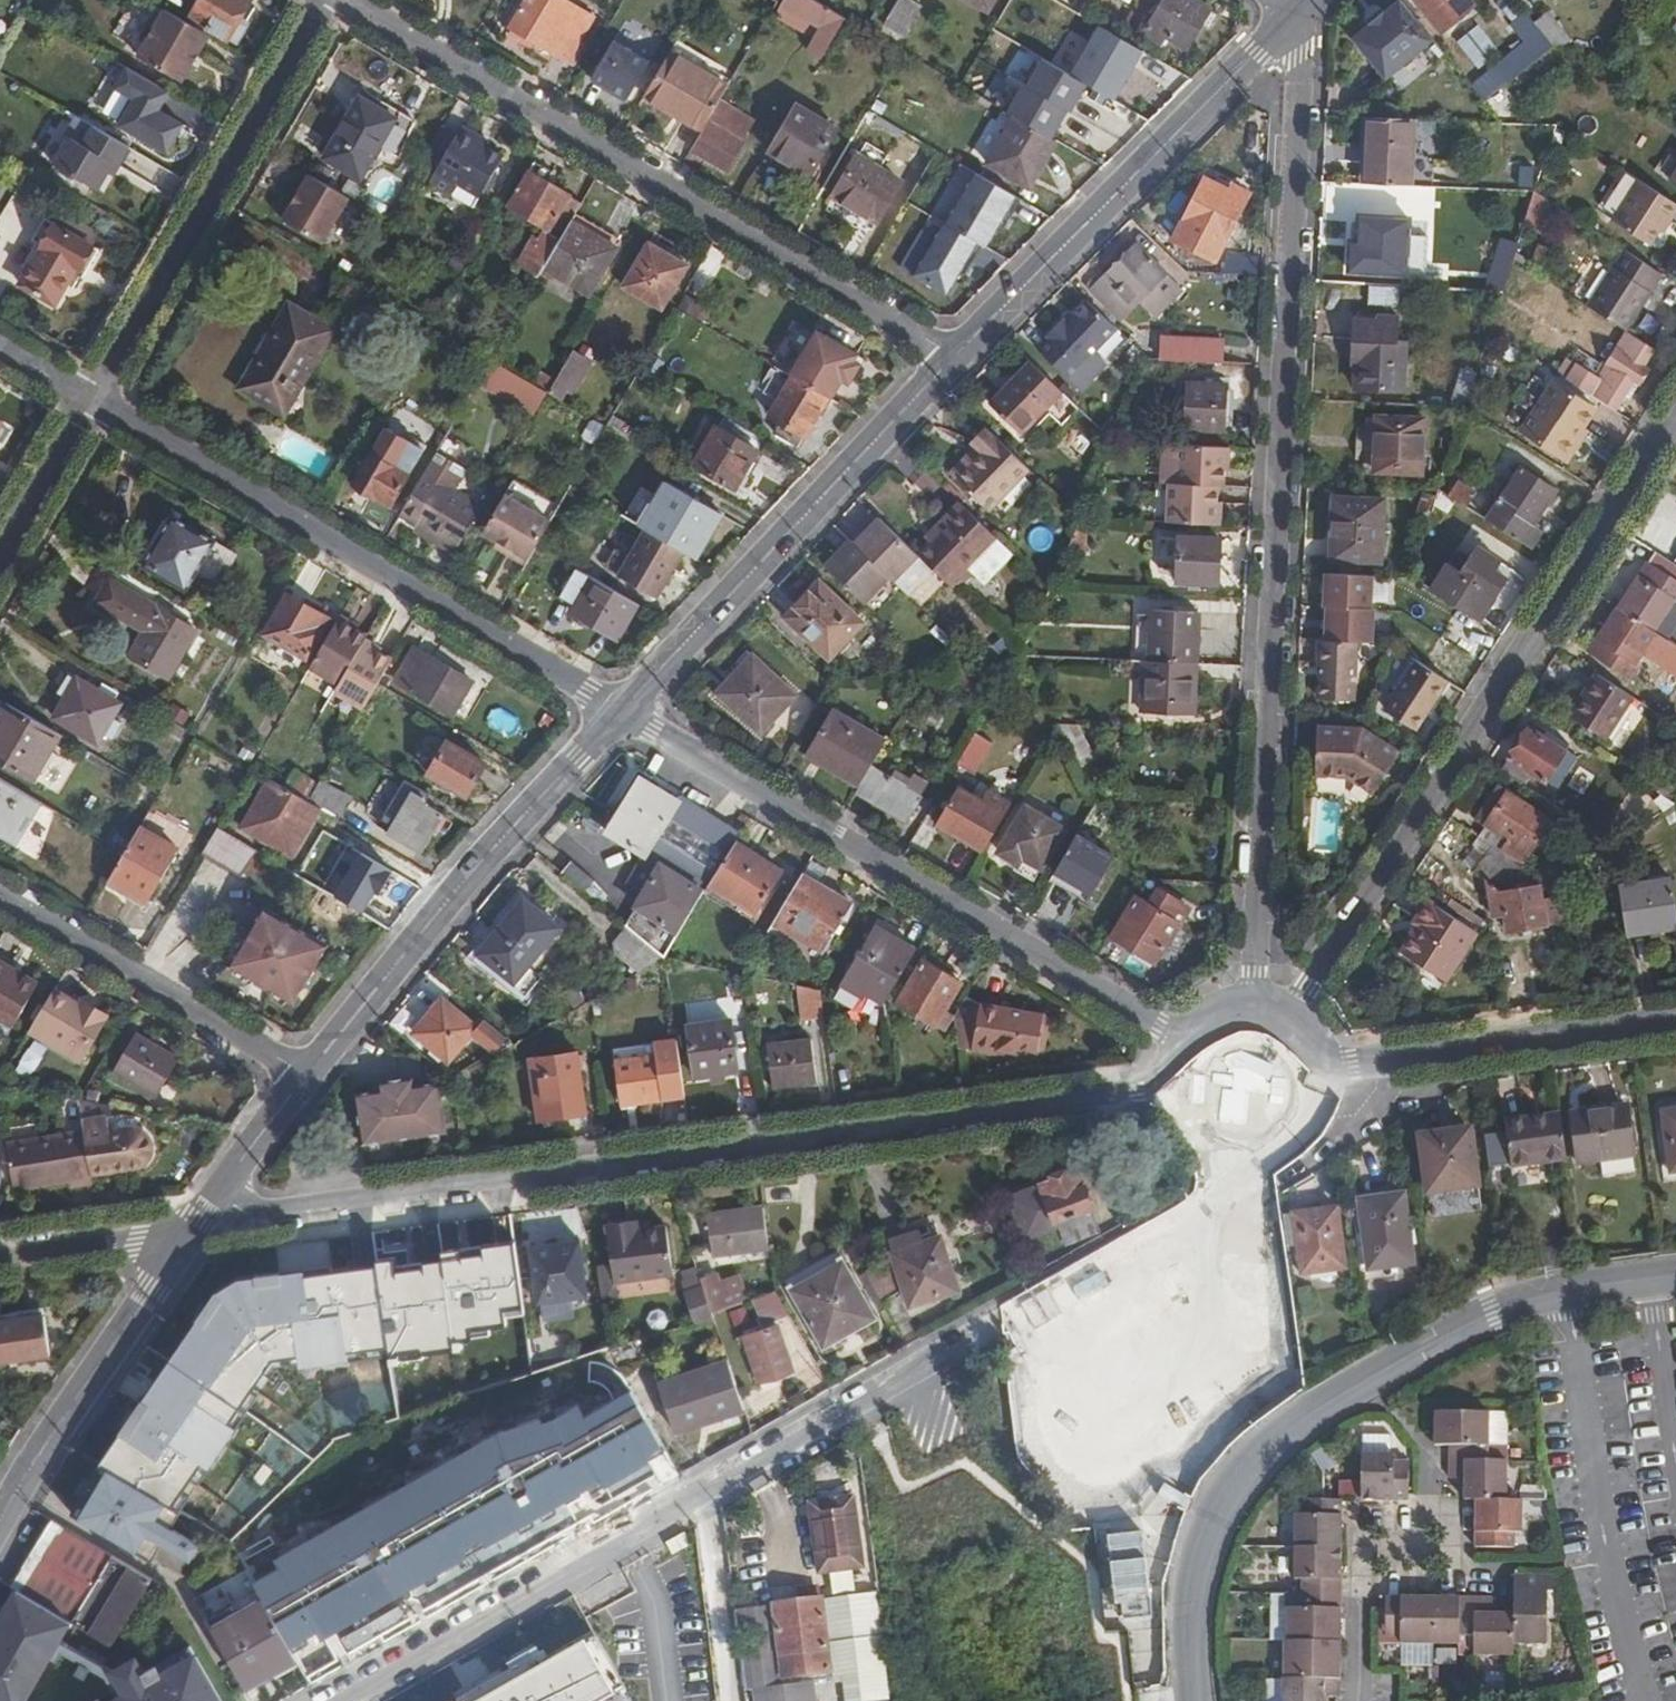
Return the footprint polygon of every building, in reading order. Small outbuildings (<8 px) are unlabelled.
[(196,20),(198,22),(244,48),(255,31),(244,24),(257,3),(253,0),(208,0),(196,20)] [(513,30),(572,64),(598,20),(563,0),(530,0),(513,30)] [(817,0),(789,0),(785,6),(822,29),(809,53),(823,62),(849,18),(817,0)] [(912,0),(900,0),(886,24),(907,36),(924,7),(912,0)] [(989,9),(995,0),(974,0),(989,9)] [(1131,26),(1157,41),(1162,32),(1191,50),(1206,26),(1213,30),(1222,16),(1193,0),(1170,0),(1162,13),(1144,4),(1131,26)] [(1471,0),(1419,0),(1444,32),(1476,5),(1471,0)] [(1435,41),(1403,2),(1386,15),(1371,27),(1355,40),(1389,80),(1435,41)] [(1573,40),(1550,10),(1536,22),(1555,46),(1560,50),(1573,40)] [(1371,27),(1386,15),(1382,11),(1368,23),(1371,27)] [(189,78),(213,37),(169,12),(162,23),(159,20),(158,22),(152,22),(145,34),(146,38),(150,42),(144,54),(189,78)] [(1505,88),(1555,46),(1536,22),(1529,14),(1512,27),(1525,44),(1473,87),(1487,103),(1505,88)] [(1478,22),(1454,40),(1475,68),(1499,51),(1478,22)] [(1146,51),(1103,26),(1074,76),(1092,86),(1118,100),(1146,51)] [(618,44),(595,83),(629,103),(652,64),(618,44)] [(730,87),(736,80),(676,47),(671,54),(730,87)] [(722,102),(730,87),(671,54),(648,94),(688,117),(686,121),(705,131),(711,123),(722,102)] [(1092,86),(1074,76),(1045,59),(1029,87),(1072,112),(1076,114),(1092,86)] [(175,89),(133,65),(121,86),(140,97),(124,124),(171,152),(188,123),(163,109),(175,89)] [(1072,112),(1029,87),(1026,85),(1010,114),(1020,119),(1056,140),(1072,112)] [(1503,125),(1515,115),(1513,112),(1517,109),(1508,99),(1511,96),(1505,88),(1487,103),(1503,125)] [(648,94),(644,100),(684,123),(686,121),(688,117),(648,94)] [(397,118),(364,97),(329,157),(363,177),(397,118)] [(741,141),(755,121),(722,102),(711,123),(741,141)] [(840,130),(797,105),(770,152),(790,163),(783,175),(813,193),(838,153),(829,148),(840,130)] [(134,147),(80,115),(69,135),(73,138),(57,164),(102,190),(112,172),(117,175),(134,147)] [(1418,119),(1375,117),(1371,184),(1415,186),(1418,119)] [(1056,140),(1020,119),(995,163),(1035,187),(1061,143),(1056,140)] [(705,131),(695,148),(731,171),(747,144),(741,141),(711,123),(705,131)] [(462,135),(448,126),(425,164),(440,172),(433,183),(455,196),(462,185),(484,199),(508,159),(490,148),(481,142),(483,138),(467,128),(462,135)] [(493,144),(483,138),(481,142),(490,148),(493,144)] [(905,183),(861,156),(837,197),(880,223),(905,183)] [(574,224),(585,206),(548,184),(553,174),(538,164),(510,209),(547,232),(538,248),(534,246),(523,266),(542,278),(547,272),(574,224)] [(1531,168),(1519,168),(1518,186),(1530,187),(1531,168)] [(1639,183),(1621,171),(1599,206),(1606,211),(1604,218),(1611,223),(1639,183)] [(979,174),(949,225),(986,247),(989,249),(1002,227),(1007,230),(1024,200),(979,174)] [(350,197),(313,175),(285,222),(323,244),(350,197)] [(1611,223),(1650,248),(1667,222),(1670,224),(1675,214),(1675,206),(1639,183),(1611,223)] [(1232,197),(1208,185),(1175,248),(1215,269),(1252,199),(1235,191),(1232,197)] [(1545,231),(1552,205),(1535,194),(1529,214),(1525,225),(1545,231)] [(0,233),(0,268),(16,277),(46,218),(16,203),(0,233)] [(59,226),(49,220),(30,250),(34,253),(24,269),(31,274),(23,286),(56,306),(61,296),(67,299),(96,249),(88,244),(96,232),(66,215),(59,226)] [(1419,271),(1421,218),(1365,215),(1363,269),(1419,271)] [(618,251),(574,224),(547,272),(590,297),(618,251)] [(986,247),(949,225),(947,224),(917,276),(949,295),(962,273),(967,276),(986,247)] [(1515,256),(1520,240),(1506,235),(1490,291),(1504,292),(1515,259),(1515,256)] [(691,267),(654,245),(628,288),(665,309),(691,267)] [(1165,279),(1137,252),(1096,295),(1124,322),(1139,306),(1155,322),(1181,295),(1165,279)] [(1662,276),(1625,252),(1590,307),(1627,331),(1662,276)] [(452,271),(464,278),(474,261),(462,254),(452,271)] [(1227,266),(1227,282),(1257,283),(1257,266),(1227,266)] [(1403,286),(1372,284),(1370,301),(1403,302),(1403,286)] [(683,307),(699,317),(706,304),(691,294),(683,307)] [(1119,331),(1088,303),(1068,326),(1063,322),(1049,340),(1052,343),(1041,356),(1084,393),(1110,366),(1097,355),(1119,331)] [(292,306),(281,324),(287,328),(280,340),(302,352),(305,349),(313,353),(329,327),(292,306)] [(1356,365),(1360,365),(1398,366),(1399,343),(1400,322),(1358,320),(1356,365)] [(287,328),(281,324),(270,345),(275,349),(250,392),(292,416),(340,332),(330,326),(329,327),(313,353),(305,349),(302,352),(280,340),(287,328)] [(469,329),(462,340),(464,342),(477,349),(483,339),(469,329)] [(1152,360),(1163,337),(1157,330),(1139,349),(1152,360)] [(823,335),(796,378),(831,399),(832,400),(844,380),(852,384),(862,366),(843,354),(847,349),(823,335)] [(1613,409),(1633,380),(1637,383),(1649,367),(1644,364),(1653,349),(1636,337),(1605,383),(1568,359),(1558,374),(1562,376),(1576,385),(1613,409)] [(1359,390),(1390,392),(1390,387),(1408,388),(1411,344),(1399,343),(1398,366),(1360,365),(1359,390)] [(866,360),(847,349),(843,354),(862,366),(866,360)] [(1162,369),(1222,371),(1224,351),(1163,349),(1162,369)] [(597,364),(576,351),(561,377),(552,393),(565,401),(566,401),(571,394),(577,396),(597,364)] [(538,385),(494,359),(481,383),(524,408),(538,385)] [(1059,395),(1030,365),(990,406),(1019,436),(1044,411),(1059,395)] [(1464,368),(1452,404),(1468,405),(1479,371),(1464,368)] [(796,378),(781,370),(768,393),(781,403),(796,378)] [(1528,427),(1559,383),(1540,372),(1511,415),(1528,427)] [(796,378),(781,403),(774,415),(786,422),(780,434),(802,448),(831,399),(796,378)] [(1599,409),(1559,383),(1528,427),(1525,431),(1566,459),(1599,409)] [(552,393),(538,385),(524,408),(538,417),(552,393)] [(1228,391),(1190,389),(1188,432),(1226,434),(1228,391)] [(1059,395),(1044,411),(1061,428),(1077,412),(1059,395)] [(1378,471),(1380,416),(1370,416),(1368,470),(1378,471)] [(1427,418),(1380,416),(1378,471),(1425,472),(1427,418)] [(1112,425),(1102,436),(1114,448),(1121,432),(1112,425)] [(391,429),(357,485),(393,506),(426,450),(391,429)] [(733,432),(710,471),(748,494),(772,455),(733,432)] [(1032,474),(993,437),(953,478),(992,515),(1032,474)] [(1182,490),(1183,450),(1163,449),(1161,490),(1169,490),(1182,490)] [(1225,492),(1227,452),(1183,450),(1182,490),(1218,492),(1225,492)] [(427,476),(401,517),(442,541),(439,547),(455,557),(483,508),(455,492),(464,477),(462,470),(438,456),(427,476)] [(1492,520),(1532,546),(1542,529),(1535,523),(1558,490),(1526,469),(1492,520)] [(1460,480),(1451,493),(1471,506),(1479,492),(1460,480)] [(686,553),(698,559),(725,517),(671,485),(662,499),(644,528),(648,531),(686,553)] [(1442,487),(1441,488),(1436,506),(1469,527),(1479,512),(1471,506),(1451,493),(1442,487)] [(644,528),(662,499),(645,489),(629,519),(644,528)] [(1169,490),(1168,528),(1217,530),(1218,492),(1182,490),(1169,490)] [(540,545),(554,521),(508,494),(486,532),(499,541),(511,549),(508,554),(528,565),(540,545)] [(1387,499),(1338,498),(1335,559),(1384,560),(1387,499)] [(996,540),(961,506),(932,536),(938,541),(920,559),(934,573),(957,595),(982,568),(977,562),(996,540)] [(214,547),(171,521),(141,571),(184,596),(214,547)] [(920,559),(882,522),(857,549),(890,581),(909,598),(934,573),(920,559)] [(1086,559),(1088,524),(1081,523),(1066,557),(1086,559)] [(658,600),(686,553),(648,531),(621,577),(658,600)] [(511,549),(499,541),(496,546),(508,554),(511,549)] [(1222,587),(1224,545),(1184,543),(1184,544),(1165,543),(1163,578),(1182,579),(1181,585),(1193,585),(1192,593),(1204,593),(1204,586),(1222,587)] [(1450,566),(1434,592),(1481,622),(1510,578),(1497,571),(1502,562),(1474,544),(1459,570),(1450,566)] [(852,545),(826,570),(866,606),(890,581),(857,549),(852,545)] [(1658,628),(1675,601),(1675,561),(1659,550),(1623,606),(1658,628)] [(624,642),(644,606),(583,570),(566,600),(581,608),(577,616),(624,642)] [(1376,576),(1329,574),(1328,608),(1330,608),(1375,609),(1376,576)] [(112,582),(98,605),(146,634),(131,658),(170,682),(200,634),(112,582)] [(820,584),(789,617),(831,657),(863,623),(820,584)] [(331,620),(289,597),(266,638),(306,662),(331,620)] [(1638,659),(1658,628),(1623,606),(1603,637),(1600,635),(1591,649),(1631,677),(1642,663),(1638,659)] [(1375,609),(1330,608),(1329,641),(1361,643),(1377,644),(1378,609),(1375,609)] [(1151,664),(1196,666),(1199,617),(1196,617),(1196,612),(1174,610),(1174,616),(1153,615),(1153,620),(1152,659),(1137,658),(1137,655),(1132,655),(1132,663),(1141,664),(1151,664)] [(1152,659),(1153,620),(1138,619),(1137,655),(1137,658),(1152,659)] [(369,637),(340,620),(312,671),(341,688),(365,645),(369,637)] [(1361,643),(1329,641),(1325,641),(1323,701),(1355,702),(1356,681),(1359,680),(1361,643)] [(395,661),(365,645),(341,688),(336,695),(366,712),(380,686),(395,661)] [(418,650),(398,682),(455,716),(474,685),(418,650)] [(755,656),(721,693),(763,732),(797,695),(755,656)] [(1419,661),(1414,658),(1395,689),(1399,693),(1419,661)] [(1418,730),(1449,680),(1419,661),(1399,693),(1404,696),(1393,713),(1418,730)] [(1196,666),(1151,664),(1141,664),(1140,714),(1195,717),(1196,666)] [(1640,697),(1600,671),(1584,696),(1587,698),(1576,717),(1613,740),(1640,697)] [(82,683),(59,722),(100,746),(125,706),(82,683)] [(8,704),(0,718),(0,763),(35,783),(47,762),(53,752),(63,736),(8,704)] [(873,769),(891,739),(839,708),(812,752),(864,784),(873,769)] [(1365,730),(1322,727),(1321,776),(1351,776),(1377,795),(1403,754),(1365,730)] [(1533,727),(1506,767),(1529,782),(1536,771),(1548,778),(1568,749),(1533,727)] [(1096,767),(1076,732),(1061,731),(1083,773),(1096,767)] [(993,747),(976,735),(957,767),(975,777),(993,747)] [(452,745),(433,776),(470,798),(489,767),(452,745)] [(59,755),(53,752),(47,762),(52,765),(59,755)] [(1560,786),(1578,758),(1567,752),(1548,778),(1560,786)] [(864,784),(859,791),(920,827),(941,793),(913,777),(906,788),(873,769),(864,784)] [(1675,791),(1675,778),(1664,771),(1654,786),(1669,795),(1675,791)] [(292,859),(322,809),(311,802),(270,778),(242,830),(292,859)] [(0,781),(0,828),(20,839),(41,805),(0,781)] [(354,798),(324,781),(311,802),(322,809),(324,810),(342,820),(354,798)] [(402,824),(395,836),(427,855),(450,816),(432,805),(437,796),(412,782),(391,817),(402,824)] [(741,838),(744,834),(682,796),(677,802),(643,782),(611,834),(664,866),(709,891),(713,885),(741,838)] [(937,824),(984,852),(1011,806),(991,792),(985,803),(959,787),(937,824)] [(1528,861),(1556,818),(1512,789),(1504,801),(1494,794),(1481,817),(1488,821),(1511,836),(1505,845),(1528,861)] [(1000,851),(1022,864),(1025,858),(1041,869),(1065,830),(1027,806),(1000,851)] [(1505,845),(1511,836),(1488,821),(1482,830),(1505,845)] [(180,849),(143,827),(132,844),(126,854),(111,881),(149,902),(180,849)] [(259,851),(219,828),(204,855),(244,877),(259,851)] [(1519,877),(1527,862),(1483,833),(1464,860),(1479,871),(1491,852),(1518,869),(1519,877)] [(126,854),(132,844),(117,835),(110,845),(126,854)] [(789,866),(741,838),(713,885),(761,913),(775,889),(789,866)] [(1077,838),(1055,874),(1091,895),(1112,861),(1077,838)] [(1518,869),(1491,852),(1479,871),(1503,887),(1509,928),(1550,923),(1544,882),(1520,886),(1519,877),(1518,869)] [(397,872),(365,854),(339,897),(365,913),(378,891),(383,894),(397,872)] [(1025,858),(1022,864),(1018,869),(1035,880),(1041,869),(1025,858)] [(817,862),(809,875),(822,884),(830,869),(817,862)] [(709,891),(664,866),(628,929),(630,931),(667,962),(667,960),(708,893),(709,891)] [(573,868),(564,878),(587,896),(588,896),(595,887),(573,868)] [(809,875),(807,874),(779,923),(794,931),(827,952),(846,920),(856,904),(822,884),(809,875)] [(197,933),(220,892),(195,878),(172,920),(197,933)] [(1629,930),(1675,925),(1675,878),(1623,883),(1629,930)] [(708,893),(758,924),(779,892),(775,889),(761,913),(713,885),(709,891),(708,893)] [(602,908),(609,899),(595,887),(588,896),(602,908)] [(1150,905),(1136,898),(1111,940),(1154,968),(1189,912),(1158,892),(1150,905)] [(1480,932),(1433,901),(1418,923),(1423,926),(1406,954),(1449,982),(1480,932)] [(262,906),(228,966),(292,1003),(327,944),(262,906)] [(514,988),(528,971),(560,934),(526,906),(474,966),(497,986),(502,979),(514,988)] [(821,971),(851,923),(846,920),(827,952),(794,931),(784,946),(783,948),(821,971)] [(794,931),(779,923),(770,938),(784,946),(794,931)] [(887,1005),(919,950),(879,925),(839,992),(860,1004),(866,994),(887,1005)] [(667,962),(630,931),(618,941),(616,955),(640,976),(667,962)] [(1497,962),(1494,947),(1484,948),(1486,964),(1497,962)] [(16,1029),(41,986),(0,962),(0,1020),(16,1029)] [(963,983),(928,963),(902,1006),(937,1027),(963,983)] [(540,980),(528,971),(514,988),(502,979),(497,986),(519,1004),(540,980)] [(826,1023),(823,992),(799,987),(804,1025),(826,1023)] [(82,1009),(56,993),(31,1035),(54,1047),(57,1042),(86,1057),(108,1017),(85,1004),(82,1009)] [(237,993),(234,999),(242,1003),(246,998),(237,993)] [(982,1006),(968,997),(956,1018),(960,1053),(974,1050),(997,1054),(998,1051),(1016,1053),(1017,1049),(1037,1052),(1046,1047),(1051,1026),(1045,1016),(982,1006)] [(510,1039),(487,1021),(480,1029),(446,1001),(419,1034),(454,1062),(474,1037),(497,1054),(510,1039)] [(251,1002),(249,1007),(257,1011),(259,1006),(251,1002)] [(732,1025),(690,1029),(696,1078),(738,1074),(732,1025)] [(139,1034),(117,1074),(159,1098),(182,1060),(139,1034)] [(615,1064),(621,1106),(684,1097),(677,1044),(655,1047),(656,1058),(615,1064)] [(813,1046),(771,1052),(776,1093),(818,1087),(813,1046)] [(613,1053),(615,1064),(656,1058),(655,1047),(613,1053)] [(579,1051),(533,1058),(541,1119),(588,1113),(579,1051)] [(379,1095),(354,1098),(362,1149),(446,1138),(439,1090),(437,1087),(412,1090),(410,1081),(378,1086),(379,1095)] [(94,1092),(92,1102),(103,1104),(105,1095),(94,1092)] [(1627,1106),(1572,1113),(1578,1162),(1633,1155),(1627,1106)] [(1663,1112),(1671,1171),(1675,1171),(1675,1111),(1663,1112)] [(1566,1158),(1560,1114),(1505,1121),(1510,1166),(1566,1158)] [(112,1121),(87,1124),(88,1136),(95,1176),(136,1171),(146,1165),(150,1157),(152,1146),(149,1138),(141,1132),(131,1128),(113,1131),(112,1121)] [(1477,1185),(1470,1129),(1419,1136),(1427,1192),(1477,1185)] [(88,1136),(11,1147),(17,1190),(70,1182),(71,1190),(96,1187),(95,1176),(88,1136)] [(1602,1161),(1602,1172),(1631,1171),(1631,1160),(1602,1161)] [(1080,1171),(1014,1201),(1032,1243),(1065,1229),(1062,1222),(1067,1219),(1077,1242),(1104,1230),(1080,1171)] [(1363,1233),(1365,1247),(1368,1268),(1412,1263),(1402,1196),(1359,1202),(1363,1233)] [(1282,1216),(1286,1247),(1298,1245),(1301,1273),(1346,1267),(1338,1209),(1282,1216)] [(773,1249),(767,1210),(713,1217),(719,1256),(773,1249)] [(614,1265),(617,1284),(676,1275),(669,1225),(634,1231),(632,1221),(609,1224),(614,1265)] [(898,1254),(926,1245),(922,1232),(894,1242),(898,1254)] [(1357,1248),(1365,1247),(1363,1233),(1355,1235),(1357,1248)] [(945,1238),(926,1245),(898,1254),(897,1255),(914,1305),(962,1288),(945,1238)] [(585,1241),(537,1247),(542,1304),(592,1299),(585,1241)] [(392,1259),(377,1260),(378,1268),(389,1357),(389,1359),(401,1358),(400,1352),(421,1350),(422,1356),(455,1352),(454,1339),(471,1337),(470,1327),(503,1323),(502,1313),(522,1310),(514,1242),(483,1246),(484,1253),(463,1256),(461,1247),(441,1250),(442,1260),(423,1262),(424,1267),(393,1271),(392,1259)] [(796,1288),(846,1260),(841,1252),(790,1280),(796,1288)] [(885,1299),(905,1288),(887,1259),(868,1269),(885,1299)] [(852,1323),(857,1330),(878,1318),(846,1260),(796,1288),(823,1340),(852,1323)] [(716,1313),(705,1279),(705,1278),(700,1264),(685,1269),(687,1276),(685,1277),(700,1322),(717,1316),(716,1313)] [(600,1267),(606,1302),(619,1301),(617,1284),(614,1265),(600,1267)] [(219,1293),(106,1467),(177,1509),(206,1467),(212,1470),(251,1416),(245,1412),(280,1364),(305,1360),(306,1369),(389,1357),(378,1268),(338,1274),(337,1269),(242,1282),(219,1293)] [(718,1275),(705,1279),(716,1313),(749,1301),(739,1274),(720,1281),(718,1275)] [(780,1319),(791,1312),(779,1289),(757,1298),(772,1322),(780,1319)] [(0,1326),(0,1365),(53,1359),(48,1321),(0,1326)] [(859,1336),(857,1330),(852,1323),(823,1340),(830,1351),(859,1336)] [(796,1367),(783,1324),(776,1326),(748,1336),(765,1378),(796,1367)] [(593,1329),(579,1331),(581,1345),(596,1342),(593,1329)] [(581,1345),(579,1331),(565,1333),(567,1348),(581,1345)] [(1113,1402),(1173,1400),(1171,1333),(1111,1335),(1113,1402)] [(687,1443),(748,1406),(731,1357),(660,1397),(687,1443)] [(1032,1370),(1033,1421),(1098,1421),(1098,1369),(1032,1370)] [(279,1566),(254,1578),(292,1644),(317,1631),(322,1638),(602,1480),(607,1487),(667,1448),(630,1387),(584,1413),(578,1403),(556,1414),(559,1420),(495,1430),(275,1558),(279,1566)] [(1432,1411),(1434,1435),(1433,1446),(1447,1447),(1447,1461),(1504,1463),(1505,1411),(1432,1411)] [(1357,1445),(1357,1460),(1386,1459),(1386,1446),(1380,1440),(1362,1440),(1357,1445)] [(1405,1503),(1405,1496),(1406,1465),(1388,1466),(1387,1459),(1386,1459),(1357,1460),(1355,1460),(1355,1502),(1405,1503)] [(238,1541),(288,1487),(259,1460),(209,1514),(238,1541)] [(1523,1502),(1524,1463),(1504,1463),(1447,1461),(1447,1479),(1462,1479),(1462,1502),(1474,1501),(1523,1502)] [(177,1509),(106,1467),(97,1481),(91,1477),(72,1508),(78,1512),(76,1516),(155,1563),(157,1560),(183,1575),(192,1560),(194,1561),(203,1546),(175,1529),(184,1513),(177,1509)] [(859,1564),(851,1496),(811,1501),(818,1569),(859,1564)] [(1474,1501),(1473,1550),(1513,1551),(1513,1535),(1523,1536),(1523,1502),(1474,1501)] [(1294,1520),(1293,1549),(1339,1550),(1339,1527),(1339,1502),(1319,1503),(1301,1502),(1301,1519),(1294,1520)] [(119,1648),(157,1579),(56,1522),(34,1560),(16,1589),(22,1593),(76,1624),(119,1648)] [(1302,1566),(1300,1596),(1339,1597),(1339,1571),(1339,1550),(1293,1549),(1293,1565),(1302,1566)] [(254,1578),(250,1570),(200,1599),(252,1691),(265,1683),(262,1676),(273,1670),(277,1676),(302,1662),(292,1644),(254,1578)] [(1512,1615),(1513,1641),(1547,1640),(1548,1588),(1552,1588),(1552,1572),(1512,1571),(1513,1606),(1512,1615)] [(822,1599),(833,1675),(843,1674),(847,1700),(878,1700),(889,1699),(875,1592),(822,1599)] [(22,1593),(0,1631),(0,1700),(32,1700),(56,1659),(64,1664),(69,1655),(88,1666),(82,1676),(92,1681),(97,1672),(103,1675),(110,1668),(111,1668),(114,1662),(87,1647),(84,1653),(66,1643),(76,1624),(22,1593)] [(1285,1596),(1284,1643),(1338,1644),(1338,1619),(1339,1597),(1300,1596),(1285,1596)] [(822,1599),(774,1605),(784,1682),(815,1678),(833,1675),(822,1599)] [(1383,1599),(1384,1609),(1383,1633),(1401,1632),(1401,1641),(1432,1641),(1433,1599),(1408,1599),(1383,1599)] [(1433,1599),(1432,1641),(1460,1641),(1461,1634),(1474,1634),(1474,1600),(1445,1599),(1433,1599)] [(1474,1634),(1474,1653),(1512,1653),(1513,1641),(1512,1615),(1498,1615),(1491,1615),(1490,1600),(1474,1600),(1474,1634)] [(784,1682),(774,1605),(736,1610),(745,1688),(754,1687),(784,1682)] [(615,1695),(585,1643),(482,1700),(605,1700),(615,1695)] [(1284,1643),(1281,1643),(1281,1681),(1339,1681),(1339,1660),(1338,1644),(1284,1643)] [(103,1675),(115,1682),(114,1684),(120,1692),(103,1700),(227,1700),(196,1646),(151,1674),(143,1661),(133,1666),(120,1674),(111,1668),(110,1668),(103,1675)] [(1454,1662),(1454,1646),(1434,1646),(1434,1663),(1454,1662)] [(262,1676),(265,1683),(277,1676),(273,1670),(262,1676)] [(815,1678),(784,1682),(754,1687),(755,1700),(818,1700),(815,1678)] [(1279,1681),(1279,1700),(1323,1700),(1323,1699),(1338,1699),(1339,1681),(1281,1681),(1279,1681)]
